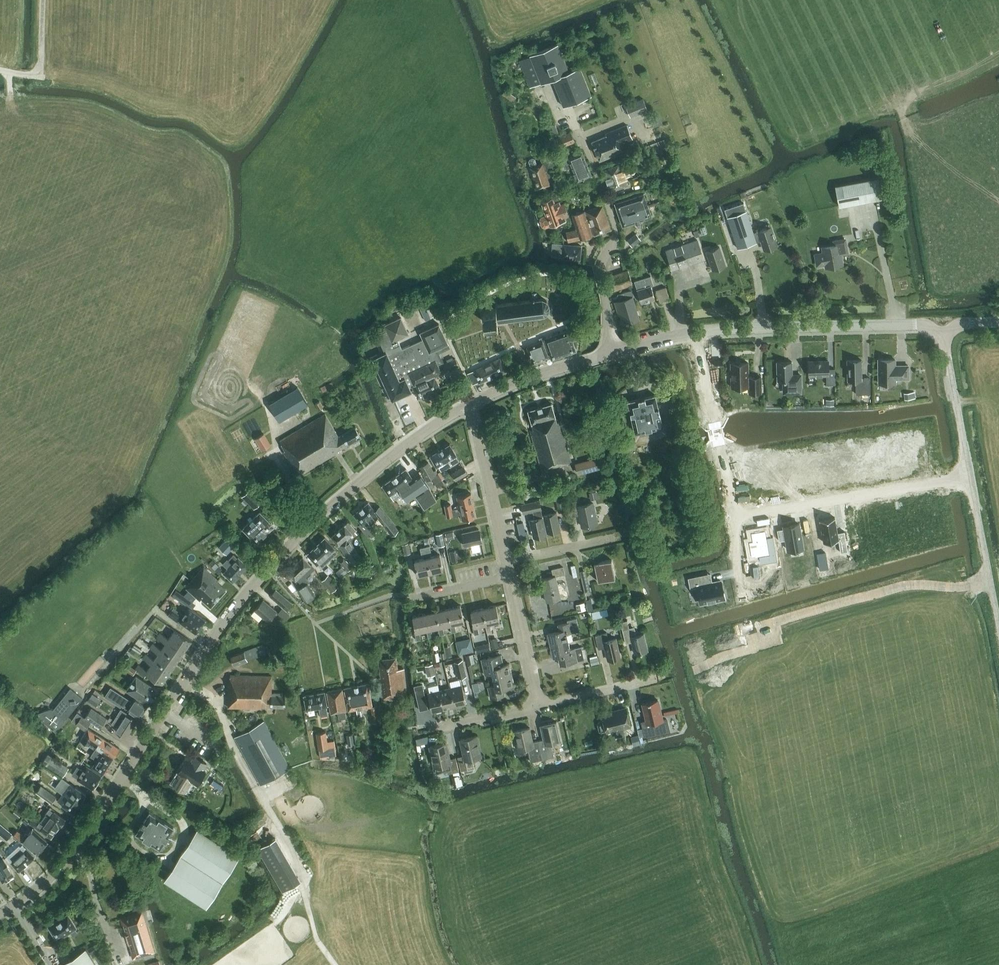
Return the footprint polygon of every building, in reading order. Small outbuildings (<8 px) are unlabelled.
[(530,55),(530,56),(519,60),(530,87),(541,83),(552,79),(563,106),(591,95),(580,67),(569,71),(558,44),(530,55)] [(626,105),(630,116),(647,110),(643,98),(626,105)] [(650,118),(654,127),(663,123),(659,114),(650,118)] [(632,138),(634,137),(633,135),(631,136),(627,125),(605,133),(606,135),(592,141),(600,160),(611,156),(612,158),(625,152),(623,146),(624,145),(623,142),(632,138)] [(554,139),(558,148),(575,141),(571,132),(554,139)] [(663,140),(652,144),(654,148),(665,144),(663,140)] [(539,157),(542,163),(543,163),(545,170),(550,168),(552,168),(552,169),(556,167),(552,158),(560,155),(557,149),(539,157)] [(592,175),(582,150),(567,156),(567,157),(562,159),(566,169),(571,167),(577,181),(592,175)] [(543,163),(542,163),(537,165),(534,157),(525,160),(528,168),(530,167),(537,189),(550,184),(549,182),(554,181),(550,168),(545,170),(543,163)] [(620,164),(603,170),(611,191),(628,184),(625,177),(630,176),(627,166),(622,168),(620,164)] [(650,185),(647,177),(641,179),(644,187),(650,185)] [(879,177),(836,185),(839,205),(883,197),(879,177)] [(615,202),(619,214),(647,204),(643,193),(615,202)] [(541,201),(550,226),(552,225),(552,227),(558,224),(558,223),(566,220),(565,217),(568,216),(564,203),(560,205),(559,202),(555,203),(553,197),(541,201)] [(647,204),(619,214),(623,225),(651,216),(647,204)] [(594,234),(611,228),(602,205),(586,210),(594,234)] [(579,239),(593,235),(584,211),(573,214),(574,218),(573,218),(577,229),(566,231),(568,241),(579,239)] [(728,217),(729,220),(737,247),(756,241),(754,233),(747,211),(729,217),(728,217)] [(758,231),(754,233),(757,241),(761,239),(764,249),(778,245),(771,226),(758,231)] [(641,239),(636,233),(628,240),(632,246),(641,239)] [(848,252),(846,238),(834,240),(835,244),(823,247),(824,252),(815,254),(817,263),(825,262),(826,267),(843,264),(841,253),(848,252)] [(673,269),(704,258),(697,239),(666,249),(673,269)] [(557,243),(552,243),(551,248),(556,248),(563,249),(562,257),(580,259),(581,245),(557,243)] [(719,246),(706,251),(712,269),(726,265),(719,246)] [(633,284),(628,270),(607,277),(611,291),(633,284)] [(655,298),(651,285),(654,284),(651,275),(634,281),(637,289),(641,302),(655,298)] [(670,299),(666,287),(656,290),(660,302),(670,299)] [(618,294),(619,298),(620,300),(615,302),(617,310),(619,310),(623,323),(639,318),(632,297),(634,296),(632,290),(618,294)] [(542,298),(541,298),(537,298),(537,293),(532,293),(530,293),(531,300),(520,301),(519,295),(517,296),(518,302),(497,304),(497,303),(496,303),(496,301),(486,302),(486,307),(482,308),(484,321),(498,319),(498,320),(544,315),(545,314),(548,312),(549,308),(549,307),(549,304),(549,303),(547,300),(546,300),(543,298),(542,298)] [(431,304),(428,298),(420,302),(423,308),(431,304)] [(411,390),(410,386),(409,387),(404,374),(402,373),(400,368),(403,366),(405,367),(409,365),(408,362),(417,358),(413,350),(411,344),(402,348),(397,338),(408,333),(401,317),(385,324),(387,330),(377,334),(385,352),(373,358),(392,399),(405,393),(406,394),(411,391),(411,390)] [(435,375),(441,372),(438,364),(443,361),(441,357),(440,357),(438,353),(450,348),(439,324),(421,332),(423,339),(411,344),(413,350),(417,358),(408,362),(409,365),(405,367),(403,366),(400,368),(402,373),(404,374),(409,387),(410,386),(412,385),(434,375),(435,375)] [(573,328),(555,335),(559,345),(550,349),(553,358),(576,350),(572,340),(577,338),(575,333),(579,332),(576,324),(572,325),(573,328)] [(540,341),(546,357),(548,356),(548,354),(550,353),(551,359),(553,358),(550,349),(559,345),(555,335),(545,338),(544,336),(539,338),(540,341)] [(532,362),(546,357),(540,341),(527,346),(532,362)] [(450,368),(458,364),(455,358),(443,364),(446,370),(450,368)] [(479,382),(505,370),(500,358),(474,370),(479,382)] [(862,378),(862,359),(848,360),(848,380),(856,380),(856,394),(870,393),(870,377),(862,378)] [(896,365),(895,359),(879,359),(879,383),(896,383),(896,378),(909,378),(909,365),(896,365)] [(829,369),(828,360),(809,361),(809,375),(827,375),(827,384),(835,384),(835,369),(829,369)] [(785,390),(792,390),(801,390),(800,375),(792,375),(792,361),(777,362),(777,381),(785,381),(785,390)] [(748,362),(731,363),(731,387),(732,387),(734,389),(739,389),(741,387),(749,386),(749,393),(761,392),(761,377),(749,377),(748,362)] [(458,364),(450,368),(455,379),(463,376),(458,364)] [(412,385),(418,398),(440,387),(435,375),(434,375),(412,385)] [(302,407),(308,404),(298,387),(270,403),(280,420),(284,418),(286,422),(304,411),(302,407)] [(635,432),(662,426),(655,395),(628,401),(635,432)] [(562,464),(571,461),(560,421),(557,422),(551,403),(528,410),(533,429),(530,430),(542,471),(543,471),(544,473),(546,472),(546,470),(563,465),(562,464)] [(338,449),(361,436),(355,426),(338,436),(325,413),(280,440),(285,449),(283,450),(298,475),(339,451),(338,449)] [(263,449),(270,445),(264,433),(256,438),(263,449)] [(622,448),(636,445),(634,436),(620,440),(622,448)] [(450,443),(440,449),(430,455),(437,466),(438,465),(441,470),(459,459),(456,454),(450,443)] [(578,473),(580,472),(586,471),(599,467),(596,458),(575,463),(578,473)] [(428,479),(426,480),(431,489),(434,487),(430,478),(432,477),(435,482),(440,480),(436,473),(435,474),(428,462),(420,466),(428,479)] [(456,480),(467,473),(463,466),(452,473),(456,480)] [(406,468),(382,485),(389,495),(393,493),(394,494),(396,493),(395,491),(399,489),(407,501),(415,495),(424,508),(437,500),(429,485),(420,474),(413,479),(406,468)] [(264,498),(252,485),(242,495),(254,508),(264,498)] [(460,508),(473,504),(471,493),(457,496),(460,508)] [(565,510),(563,497),(556,498),(559,512),(565,510)] [(539,500),(521,504),(523,513),(541,509),(539,500)] [(582,526),(597,523),(593,503),(578,506),(576,500),(570,501),(573,513),(579,512),(582,526)] [(368,501),(354,513),(361,522),(359,524),(368,535),(372,536),(374,534),(375,530),(369,523),(380,515),(368,501)] [(476,516),(473,504),(460,508),(452,510),(450,504),(445,505),(447,517),(453,515),(453,514),(461,512),(462,519),(476,516)] [(444,505),(436,508),(438,514),(446,511),(444,505)] [(257,542),(274,525),(260,511),(243,528),(257,542)] [(547,532),(560,529),(556,512),(543,514),(547,532)] [(542,516),(530,519),(533,537),(546,534),(542,516)] [(835,516),(820,519),(823,541),(838,539),(840,551),(848,550),(844,530),(837,531),(835,516)] [(392,533),(397,529),(387,517),(382,521),(392,533)] [(348,537),(350,540),(357,534),(355,531),(356,530),(348,521),(345,524),(331,536),(339,545),(348,537)] [(789,549),(803,546),(799,523),(785,525),(785,527),(778,528),(780,540),(787,538),(789,549)] [(465,546),(482,542),(479,529),(462,532),(465,546)] [(767,536),(765,529),(751,531),(752,540),(748,540),(751,555),(755,555),(755,556),(765,554),(766,562),(777,560),(776,551),(775,547),(773,535),(767,536)] [(528,530),(521,531),(523,539),(529,538),(528,530)] [(439,546),(445,545),(442,533),(436,534),(439,546)] [(219,547),(227,554),(237,543),(229,536),(219,547)] [(321,567),(337,552),(334,548),(335,547),(325,537),(307,553),(317,564),(318,563),(321,567)] [(362,558),(350,540),(348,537),(339,545),(353,564),(362,558)] [(404,554),(410,553),(408,543),(402,544),(404,554)] [(430,545),(425,547),(431,572),(443,569),(440,554),(431,556),(430,553),(431,552),(430,545)] [(431,572),(425,547),(420,548),(422,555),(423,554),(424,558),(415,560),(418,575),(431,572)] [(233,581),(248,565),(238,557),(234,554),(226,562),(226,561),(223,564),(228,568),(223,573),(233,581)] [(306,577),(315,568),(312,564),(311,565),(303,557),(287,572),(296,580),(297,579),(302,585),(298,589),(306,600),(315,594),(308,583),(310,581),(306,577)] [(348,570),(352,567),(344,558),(340,562),(348,570)] [(598,581),(616,577),(612,559),(599,562),(595,569),(598,581)] [(377,571),(374,564),(369,566),(371,573),(377,571)] [(211,607),(226,590),(217,581),(218,580),(204,567),(186,587),(200,600),(201,598),(211,607)] [(555,576),(565,574),(563,567),(552,569),(554,576),(541,579),(546,601),(560,598),(555,576)] [(591,590),(586,569),(580,571),(584,591),(591,590)] [(332,591),(338,585),(328,574),(322,580),(332,591)] [(705,574),(688,577),(690,587),(697,585),(701,602),(718,599),(718,600),(726,599),(724,591),(723,592),(721,580),(707,583),(705,574)] [(561,582),(564,595),(570,593),(567,581),(561,582)] [(287,609),(293,602),(276,588),(270,595),(287,609)] [(276,610),(263,599),(255,610),(252,613),(259,620),(263,616),(268,621),(276,610)] [(576,604),(578,611),(586,609),(584,602),(576,604)] [(460,605),(448,608),(452,623),(450,624),(452,632),(456,631),(454,623),(464,621),(460,605)] [(487,623),(485,623),(487,631),(491,630),(490,622),(499,620),(496,605),(483,608),(487,623)] [(196,633),(206,619),(189,607),(184,615),(174,607),(168,615),(179,622),(180,621),(196,633)] [(285,619),(290,614),(282,607),(278,613),(285,619)] [(452,623),(448,608),(436,610),(440,626),(438,626),(440,635),(444,634),(443,625),(450,624),(452,623)] [(477,625),(485,623),(487,623),(483,608),(471,611),(474,625),(473,626),(474,634),(479,633),(477,625)] [(431,628),(438,626),(440,626),(436,610),(424,613),(428,629),(426,629),(428,637),(433,636),(431,628)] [(428,629),(424,613),(413,615),(416,631),(415,631),(416,640),(421,639),(419,631),(426,629),(428,629)] [(548,633),(550,645),(568,641),(567,633),(579,631),(576,618),(567,620),(568,622),(558,625),(559,631),(548,633)] [(627,620),(621,622),(626,643),(632,641),(635,653),(647,650),(643,633),(636,635),(635,629),(630,630),(627,620)] [(158,637),(166,642),(167,640),(184,652),(191,641),(175,629),(169,638),(160,632),(158,637)] [(607,632),(595,635),(598,648),(605,647),(608,659),(620,657),(615,638),(608,640),(607,632)] [(466,653),(463,639),(456,641),(458,654),(466,653)] [(167,640),(166,642),(162,649),(153,643),(150,647),(159,653),(160,651),(176,662),(184,652),(167,640)] [(570,649),(568,641),(550,645),(553,657),(558,656),(560,665),(584,659),(581,646),(570,649)] [(263,644),(256,647),(231,656),(234,665),(266,653),(263,644)] [(160,651),(159,653),(154,659),(146,654),(143,658),(151,663),(153,662),(169,673),(176,662),(160,651)] [(438,652),(432,653),(433,661),(440,660),(438,652)] [(466,655),(467,664),(474,663),(473,654),(466,655)] [(512,674),(509,663),(503,664),(501,655),(481,659),(484,674),(492,672),(493,678),(512,674)] [(382,699),(407,696),(404,668),(398,669),(396,657),(378,659),(381,677),(379,677),(382,699)] [(466,675),(463,659),(454,661),(458,677),(466,675)] [(162,683),(169,673),(153,662),(151,663),(147,670),(139,664),(136,668),(145,674),(146,672),(162,683)] [(131,677),(136,669),(128,663),(122,671),(131,677)] [(425,665),(427,676),(435,674),(433,663),(432,663),(429,664),(425,665)] [(228,707),(262,708),(262,706),(285,706),(285,696),(283,695),(283,693),(271,692),(272,676),(230,674),(230,684),(228,684),(228,707)] [(512,674),(493,678),(495,685),(488,686),(490,698),(505,694),(503,688),(514,685),(512,674)] [(148,704),(158,689),(136,675),(127,689),(148,704)] [(360,708),(372,706),(368,683),(345,687),(349,710),(356,709),(357,715),(361,714),(360,708)] [(426,702),(422,683),(414,685),(418,704),(426,702)] [(450,687),(455,706),(466,704),(462,685),(450,687)] [(439,690),(444,709),(455,706),(450,687),(439,690)] [(65,720),(83,698),(71,688),(53,710),(51,708),(39,712),(37,715),(51,727),(60,716),(65,720)] [(140,716),(148,704),(136,697),(133,702),(111,688),(105,696),(117,704),(119,702),(129,708),(128,709),(140,716)] [(339,719),(347,717),(345,710),(346,710),(342,688),(327,691),(331,713),(338,712),(339,719)] [(432,712),(444,709),(439,690),(428,693),(432,712)] [(321,715),(327,714),(326,706),(327,706),(325,692),(304,695),(306,709),(319,707),(321,715)] [(87,700),(96,706),(101,699),(92,693),(87,700)] [(643,737),(667,731),(669,728),(666,718),(662,719),(658,699),(650,701),(648,701),(648,702),(643,703),(646,719),(639,721),(643,737)] [(384,719),(382,705),(376,706),(377,715),(378,720),(384,719)] [(100,727),(107,718),(91,707),(85,717),(100,727)] [(602,714),(604,720),(599,722),(598,724),(599,730),(602,732),(606,731),(606,732),(614,730),(615,736),(625,734),(623,728),(631,726),(626,707),(617,709),(618,711),(602,714)] [(126,737),(138,719),(121,709),(112,723),(118,727),(116,730),(126,737)] [(76,723),(82,716),(77,712),(72,720),(76,723)] [(85,729),(90,722),(82,716),(76,723),(85,729)] [(291,772),(289,768),(290,768),(264,721),(235,737),(261,784),(285,770),(288,774),(291,772)] [(538,741),(542,759),(554,756),(551,742),(561,740),(556,721),(540,725),(544,739),(538,741)] [(531,761),(542,759),(538,741),(533,742),(530,727),(514,731),(518,750),(528,747),(531,761)] [(88,728),(81,739),(95,748),(91,755),(97,759),(92,766),(103,773),(114,757),(101,749),(102,747),(92,741),(97,733),(88,728)] [(320,757),(336,754),(334,740),(327,741),(326,731),(316,733),(319,748),(320,757)] [(120,748),(97,733),(92,741),(102,747),(101,749),(114,757),(120,748)] [(472,757),(481,755),(476,735),(460,739),(464,755),(458,756),(461,770),(474,767),(472,757)] [(419,744),(429,741),(428,736),(418,738),(416,739),(417,744),(419,744)] [(445,774),(459,771),(456,757),(449,758),(446,742),(430,746),(436,772),(445,770),(445,774)] [(207,773),(213,764),(200,756),(194,765),(207,773)] [(63,776),(69,768),(54,757),(48,766),(63,776)] [(195,775),(198,770),(187,763),(174,784),(184,791),(191,780),(193,781),(196,776),(195,775)] [(78,778),(77,778),(93,789),(102,775),(86,765),(83,770),(77,766),(72,774),(78,778)] [(75,787),(70,783),(66,781),(59,790),(63,793),(58,800),(63,803),(62,804),(73,812),(86,794),(76,786),(75,787)] [(56,796),(41,785),(36,792),(51,803),(56,796)] [(64,819),(65,818),(54,810),(54,811),(49,808),(39,822),(28,814),(25,818),(30,821),(29,823),(40,831),(41,829),(52,837),(60,825),(63,824),(65,822),(64,819)] [(160,848),(174,827),(150,812),(136,833),(160,848)] [(12,834),(3,826),(0,829),(0,831),(8,838),(12,834)] [(37,854),(48,841),(33,828),(26,837),(17,830),(13,835),(22,842),(23,841),(37,854)] [(239,856),(197,829),(165,880),(207,907),(239,856)] [(275,838),(258,848),(283,891),(300,881),(275,838)] [(14,849),(26,864),(35,856),(26,846),(25,846),(23,844),(21,846),(19,844),(14,849)] [(19,870),(26,864),(14,849),(7,856),(11,861),(19,870)] [(3,857),(1,853),(0,853),(0,876),(3,881),(14,874),(3,857)] [(153,868),(157,862),(152,859),(148,865),(153,868)] [(153,951),(142,912),(122,918),(134,957),(153,951)] [(68,913),(48,926),(57,940),(71,931),(73,935),(77,932),(75,929),(77,927),(68,913)] [(86,949),(60,964),(96,964),(86,949)]
